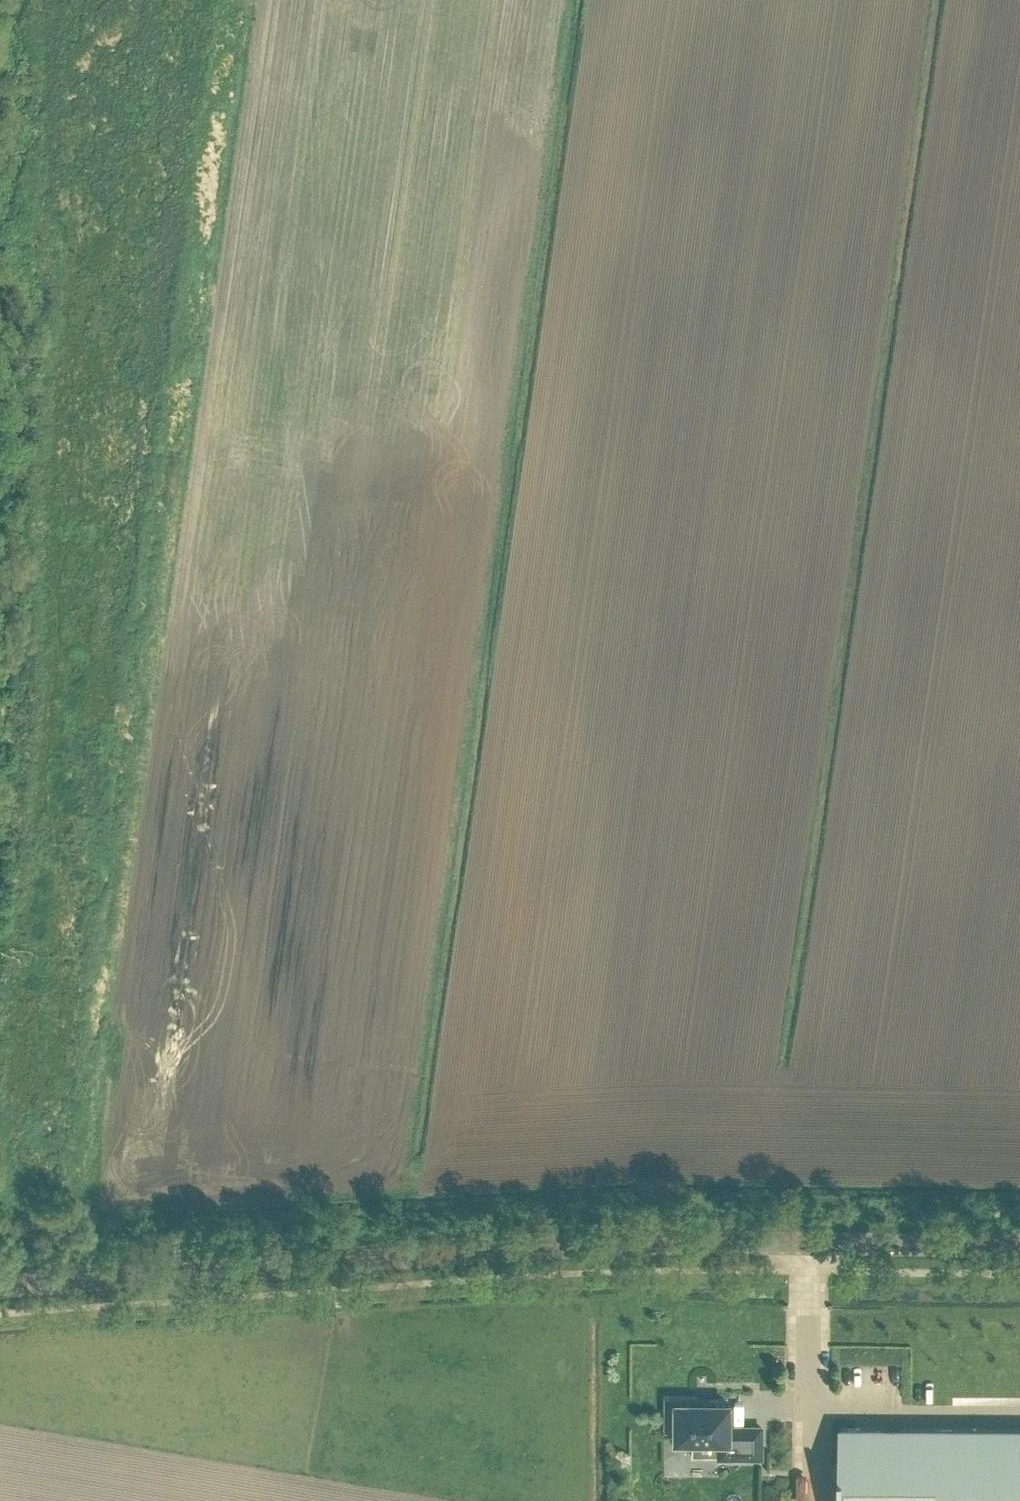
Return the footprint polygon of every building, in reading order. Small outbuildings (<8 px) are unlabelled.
[(697,1399),(667,1399),(667,1428),(676,1428),(676,1440),(720,1440),(720,1456),(762,1456),(762,1426),(731,1426),(731,1403),(697,1403),(697,1399)] [(841,1426),(841,1500),(1019,1500),(1019,1428),(841,1426)]
